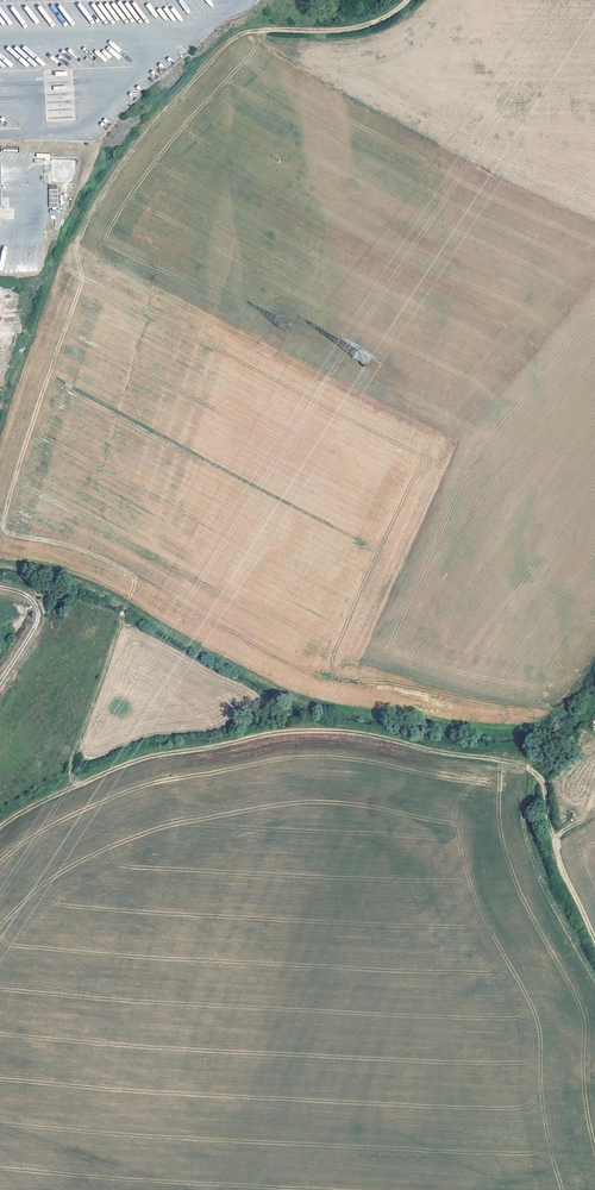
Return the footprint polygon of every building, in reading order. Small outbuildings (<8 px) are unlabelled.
[(49,162),(50,154),(37,153),(37,161),(49,162)] [(49,207),(58,207),(58,185),(49,185),(49,207)]
